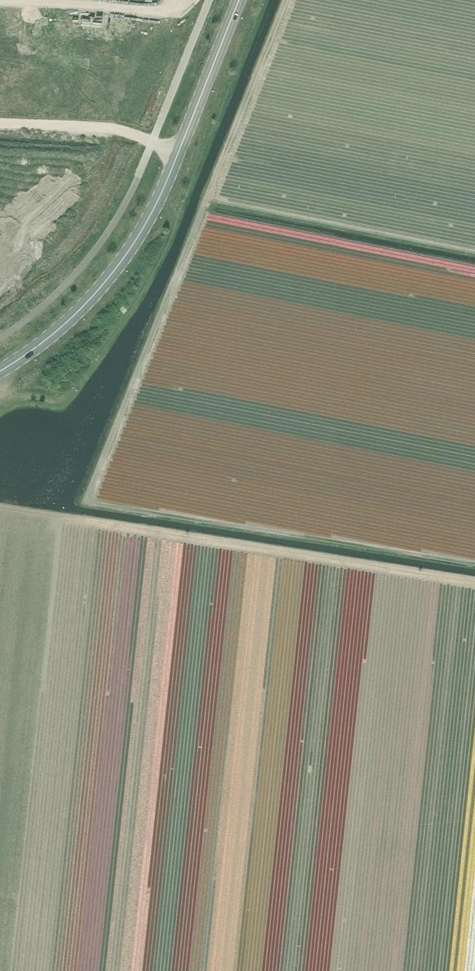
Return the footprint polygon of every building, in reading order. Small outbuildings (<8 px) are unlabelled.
[(30,16),(29,37),(48,39),(48,30),(42,29),(42,17),(30,16)]
